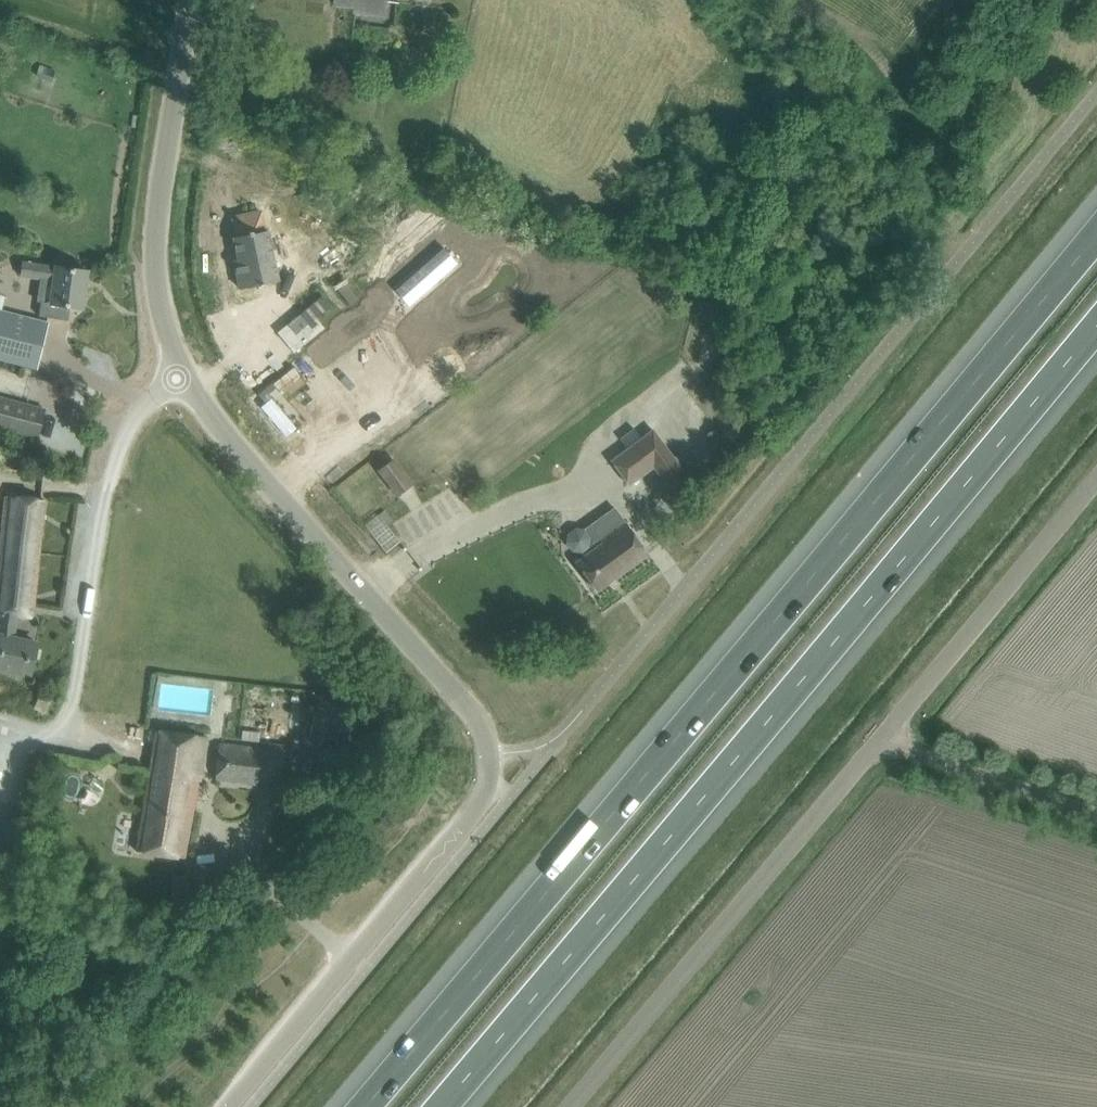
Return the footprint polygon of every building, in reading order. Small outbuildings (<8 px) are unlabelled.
[(385,14),(386,0),(334,0),(334,4),(354,6),(354,11),(375,14),(385,14)] [(54,71),(39,66),(35,76),(50,82),(54,71)] [(261,212),(233,217),(237,236),(234,237),(238,259),(234,260),(240,289),(278,281),(267,230),(265,231),(261,212)] [(365,250),(319,290),(340,314),(386,275),(365,250)] [(23,262),(21,276),(40,278),(37,302),(41,302),(39,316),(47,317),(68,320),(70,306),(82,308),(87,271),(65,268),(23,262)] [(0,312),(0,359),(15,362),(36,367),(47,323),(0,312)] [(355,355),(324,385),(360,423),(376,407),(382,413),(379,415),(394,434),(445,394),(431,375),(397,401),(390,393),(391,392),(355,355)] [(22,403),(0,398),(0,427),(36,435),(43,408),(22,403)] [(693,484),(653,430),(610,462),(628,486),(654,467),(676,496),(693,484)] [(393,460),(379,470),(397,494),(411,484),(393,460)] [(6,495),(0,558),(0,613),(33,617),(44,499),(6,495)] [(567,532),(566,542),(571,550),(581,552),(583,555),(575,561),(576,562),(597,591),(648,554),(635,537),(624,521),(614,507),(585,528),(576,526),(567,532)] [(1,613),(0,618),(0,668),(30,674),(37,644),(14,638),(17,615),(1,613)] [(40,696),(35,708),(44,712),(50,700),(40,696)] [(207,737),(155,731),(136,851),(184,857),(207,737)] [(280,787),(284,750),(219,743),(215,779),(280,787)] [(119,813),(113,850),(133,853),(139,816),(119,813)]
